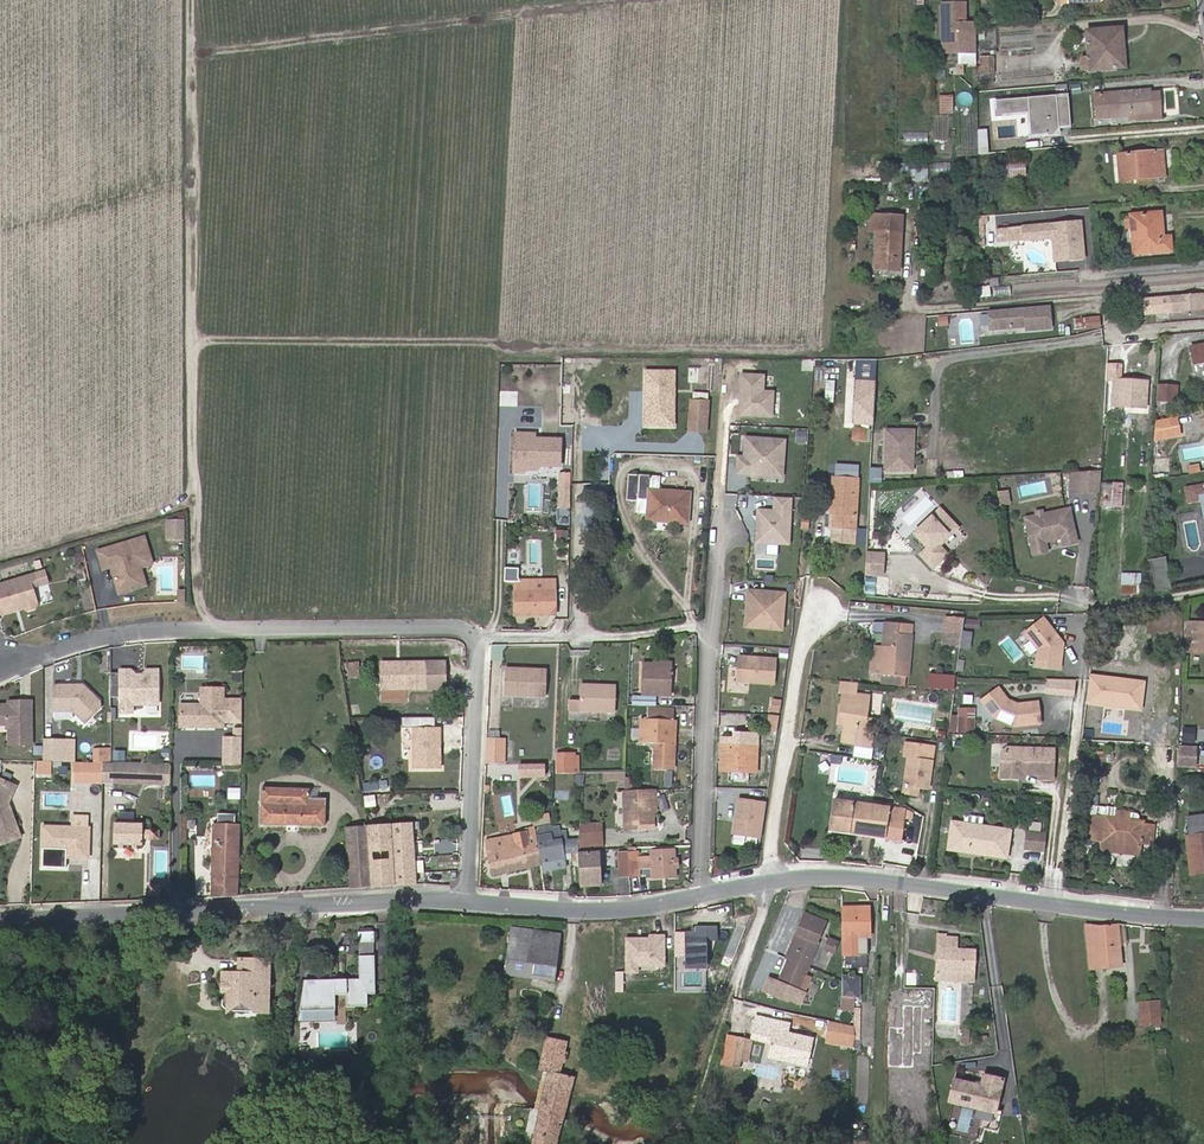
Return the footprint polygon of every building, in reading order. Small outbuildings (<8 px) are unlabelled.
[(965,50),(977,50),(976,23),(966,23),(965,3),(943,4),(944,53),(965,52),(965,50)] [(1123,27),(1086,30),(1089,57),(1082,58),(1083,71),(1121,68),(1119,40),(1124,40),(1123,27)] [(993,64),(993,47),(982,48),(982,56),(977,56),(977,65),(993,64)] [(1093,93),(1095,118),(1129,114),(1153,112),(1151,92),(1150,89),(1093,93)] [(1153,112),(1129,114),(1130,121),(1163,118),(1160,91),(1151,92),(1153,112)] [(939,113),(954,113),(954,94),(939,94),(939,113)] [(1010,127),(1009,97),(994,98),(995,116),(990,116),(990,128),(1010,127)] [(959,119),(959,127),(976,127),(976,119),(959,119)] [(978,129),(957,128),(957,144),(977,144),(978,129)] [(1162,151),(1118,154),(1120,179),(1156,176),(1155,168),(1164,167),(1162,151)] [(997,163),(997,165),(987,166),(988,174),(998,174),(999,178),(1026,176),(1025,161),(997,163)] [(910,162),(909,181),(927,182),(928,163),(910,162)] [(932,176),(951,176),(951,163),(932,162),(932,176)] [(1164,167),(1155,168),(1156,176),(1164,175),(1164,167)] [(1131,227),(1134,254),(1171,251),(1169,236),(1163,236),(1161,212),(1130,214),(1130,220),(1125,220),(1125,228),(1131,227)] [(900,270),(902,216),(870,215),(870,231),(877,231),(876,269),(900,270)] [(1069,260),(1069,255),(1083,254),(1080,222),(1043,225),(1044,238),(1052,238),(1054,261),(1069,260)] [(1030,239),(1044,238),(1043,225),(1029,227),(1030,239)] [(1022,239),(1021,228),(998,230),(999,241),(1022,239)] [(976,297),(990,296),(989,285),(975,286),(976,297)] [(1168,297),(1170,312),(1203,309),(1203,295),(1168,297)] [(1049,306),(990,310),(991,329),(1027,326),(1027,330),(1051,328),(1049,306)] [(937,315),(937,326),(948,326),(948,315),(937,315)] [(1087,318),(1087,319),(1074,320),(1075,329),(1101,326),(1100,317),(1087,318)] [(972,344),(974,319),(961,318),(959,343),(972,344)] [(1193,347),(1197,366),(1203,365),(1203,345),(1193,347)] [(710,384),(711,369),(698,368),(697,383),(710,384)] [(642,375),(642,371),(624,370),(623,384),(638,384),(638,375),(642,375)] [(1145,408),(1146,383),(1114,381),(1113,407),(1145,408)] [(1175,402),(1177,383),(1157,382),(1157,400),(1175,402)] [(706,432),(708,402),(690,401),(689,431),(706,432)] [(1177,435),(1174,417),(1154,421),(1153,440),(1177,435)] [(869,441),(870,427),(852,427),(852,440),(869,441)] [(912,471),(912,431),(885,431),(885,471),(912,471)] [(561,472),(563,434),(513,433),(512,470),(561,472)] [(883,468),(870,467),(868,483),(881,484),(883,468)] [(1077,472),(1076,492),(1099,491),(1100,484),(1100,470),(1077,472)] [(662,490),(662,478),(630,476),(630,500),(641,500),(641,498),(648,498),(647,520),(687,523),(689,492),(662,490)] [(857,528),(858,479),(833,478),(832,514),(834,514),(833,527),(857,528)] [(1099,506),(1107,506),(1121,507),(1121,485),(1100,484),(1099,491),(1099,506)] [(1203,521),(1203,484),(1184,488),(1187,504),(1200,501),(1203,521)] [(999,505),(1011,504),(1009,489),(997,491),(999,505)] [(893,513),(907,532),(937,509),(923,491),(893,513)] [(569,497),(560,496),(559,506),(569,506),(569,497)] [(938,546),(957,528),(939,509),(913,533),(927,547),(920,554),(931,566),(945,553),(938,546)] [(1075,535),(1069,509),(1042,515),(1036,516),(1025,518),(1033,554),(1047,552),(1044,539),(1047,538),(1048,541),(1061,538),(1075,535)] [(185,519),(165,518),(164,540),(184,541),(185,519)] [(519,537),(520,527),(506,526),(506,537),(519,537)] [(554,540),(567,541),(568,530),(555,529),(554,540)] [(1075,535),(1061,538),(1063,545),(1076,542),(1075,535)] [(118,592),(135,587),(128,565),(149,558),(143,536),(97,550),(100,561),(108,558),(110,566),(118,592)] [(75,563),(84,562),(82,547),(73,547),(75,563)] [(866,551),(865,575),(884,576),(885,552),(866,551)] [(1171,589),(1166,557),(1148,560),(1153,592),(1171,589)] [(110,566),(108,558),(100,561),(102,568),(110,566)] [(149,558),(128,565),(135,587),(145,585),(139,566),(151,563),(149,558)] [(554,579),(554,567),(515,568),(515,580),(554,579)] [(0,583),(0,614),(8,611),(6,606),(21,602),(23,607),(27,609),(33,608),(36,602),(31,586),(36,585),(33,573),(0,583)] [(1140,593),(1140,574),(1122,574),(1121,593),(1140,593)] [(554,614),(554,579),(515,580),(516,615),(554,614)] [(749,588),(746,625),(783,627),(786,591),(749,588)] [(21,602),(6,606),(8,611),(23,607),(21,602)] [(959,645),(962,617),(944,617),(944,645),(959,645)] [(966,618),(965,627),(980,629),(981,619),(966,618)] [(1023,633),(1037,650),(1035,666),(1058,669),(1062,644),(1042,620),(1039,620),(1023,633)] [(1187,622),(1186,651),(1203,652),(1203,623),(1187,622)] [(874,645),(871,673),(907,677),(907,676),(908,663),(912,625),(885,623),(882,645),(874,645)] [(971,649),(973,631),(962,630),(961,648),(971,649)] [(776,658),(739,655),(737,680),(775,682),(776,658)] [(359,662),(347,662),(347,675),(359,675),(359,662)] [(395,662),(382,662),(383,689),(426,688),(426,662),(406,662),(405,665),(397,665),(395,662)] [(643,662),(643,695),(670,695),(670,663),(643,662)] [(908,663),(907,676),(915,677),(915,664),(908,663)] [(546,696),(547,670),(505,669),(505,695),(546,696)] [(129,670),(119,670),(119,713),(132,714),(132,705),(136,701),(141,701),(145,705),(157,705),(157,673),(145,673),(140,678),(137,678),(129,670)] [(954,690),(955,675),(929,673),(927,688),(954,690)] [(1075,696),(1076,679),(1047,678),(1046,695),(1075,696)] [(844,725),(843,736),(857,738),(856,744),(856,747),(870,750),(874,729),(877,729),(878,721),(866,718),(867,707),(861,707),(862,696),(857,695),(859,682),(840,681),(838,693),(843,694),(839,718),(845,719),(844,725)] [(99,702),(82,685),(52,685),(52,710),(72,710),(85,724),(99,709),(99,702)] [(569,701),(568,710),(615,712),(616,686),(580,685),(580,702),(569,701)] [(200,687),(199,703),(179,704),(179,727),(223,726),(223,687),(200,687)] [(997,688),(980,701),(993,717),(1011,726),(1039,723),(1037,702),(1024,703),(1023,706),(1016,706),(1016,704),(1006,699),(997,688)] [(772,711),(773,693),(750,692),(750,704),(767,704),(767,711),(772,711)] [(14,701),(14,706),(8,706),(8,705),(7,705),(0,705),(0,724),(4,724),(7,728),(7,744),(30,744),(30,701),(14,701)] [(972,732),(973,718),(958,718),(958,732),(972,732)] [(655,744),(655,768),(674,768),(674,744),(669,744),(670,720),(640,720),(640,743),(655,744)] [(240,764),(241,725),(234,725),(234,737),(223,737),(222,764),(240,764)] [(441,727),(415,727),(416,768),(441,768),(441,752),(438,750),(438,747),(441,745),(441,727)] [(735,740),(735,739),(720,738),(719,771),(756,772),(756,740),(735,740)] [(486,739),(485,763),(505,763),(505,739),(486,739)] [(908,757),(904,785),(918,787),(929,788),(935,749),(906,745),(905,756),(908,757)] [(1193,765),(1193,748),(1178,747),(1177,765),(1193,765)] [(1000,777),(1018,778),(1018,774),(1023,774),(1040,774),(1040,779),(1052,779),(1053,749),(1006,748),(1000,754),(1000,777)] [(113,749),(113,760),(125,760),(125,749),(113,749)] [(554,773),(574,773),(574,754),(555,754),(555,763),(554,773)] [(42,761),(37,761),(37,774),(48,774),(48,761),(42,761)] [(75,782),(102,782),(102,762),(75,762),(75,782)] [(113,783),(162,785),(163,764),(114,763),(113,783)] [(21,836),(12,811),(8,810),(5,811),(4,807),(16,785),(0,778),(0,843),(21,836)] [(5,811),(8,810),(12,811),(8,802),(16,785),(4,807),(5,811)] [(918,794),(918,787),(904,785),(903,793),(918,794)] [(317,798),(309,798),(309,789),(261,787),(260,824),(325,827),(326,799),(317,798)] [(228,788),(228,800),(240,800),(240,788),(228,788)] [(317,789),(309,789),(309,798),(317,798),(317,789)] [(653,829),(652,812),(652,789),(625,790),(624,790),(625,830),(653,829)] [(763,837),(766,800),(738,798),(735,835),(763,837)] [(901,840),(905,810),(831,800),(827,831),(901,840)] [(89,827),(89,815),(76,815),(75,827),(89,827)] [(963,824),(952,823),(948,849),(1006,856),(1010,831),(981,827),(982,818),(965,816),(963,824)] [(1187,819),(1190,835),(1203,833),(1203,816),(1187,819)] [(1089,817),(1089,828),(1100,829),(1100,826),(1103,826),(1103,818),(1089,817)] [(1114,819),(1103,818),(1103,826),(1100,826),(1100,829),(1089,828),(1088,842),(1101,843),(1101,851),(1139,854),(1140,843),(1152,845),(1153,826),(1142,825),(1142,822),(1114,820),(1114,819)] [(142,829),(142,823),(114,823),(113,848),(142,849),(142,839),(158,839),(158,830),(142,829)] [(210,898),(236,896),(239,825),(214,824),(210,898)] [(394,886),(394,881),(416,880),(412,824),(366,826),(370,887),(394,886)] [(88,857),(89,827),(75,827),(43,826),(42,849),(65,849),(65,857),(88,857)] [(350,888),(370,887),(366,826),(346,828),(350,888)] [(536,833),(535,827),(528,828),(528,832),(484,840),(491,875),(541,865),(536,833)] [(541,865),(563,860),(561,850),(567,849),(568,850),(572,850),(578,851),(578,840),(579,836),(566,838),(564,831),(559,832),(558,829),(536,833),(541,865)] [(579,836),(578,840),(599,839),(599,829),(579,830),(579,836)] [(1026,832),(1024,848),(1043,851),(1045,835),(1026,832)] [(572,850),(572,861),(579,861),(581,886),(601,885),(599,852),(578,853),(578,851),(572,850)] [(651,852),(651,857),(642,858),(642,868),(651,867),(652,878),(675,876),(675,867),(678,866),(677,858),(674,859),(674,850),(651,852)] [(640,876),(638,851),(627,852),(629,877),(640,876)] [(617,853),(618,878),(629,877),(627,852),(617,853)] [(543,871),(565,867),(563,860),(541,865),(543,871)] [(621,893),(629,893),(629,880),(621,880),(621,893)] [(160,897),(160,886),(149,886),(149,896),(160,897)] [(856,927),(868,927),(870,927),(870,910),(840,910),(840,939),(856,939),(856,935),(856,927)] [(804,912),(794,936),(798,938),(790,959),(779,985),(805,995),(811,980),(804,977),(819,944),(816,943),(825,921),(804,912)] [(1122,967),(1119,946),(1117,924),(1086,924),(1090,969),(1122,967)] [(1126,925),(1117,924),(1119,946),(1128,946),(1126,925)] [(506,973),(554,980),(561,934),(512,927),(506,973)] [(695,933),(674,933),(674,955),(684,955),(685,961),(706,961),(706,938),(716,938),(716,927),(695,927),(695,933)] [(374,942),(374,932),(359,932),(359,942),(374,942)] [(649,937),(627,937),(627,972),(639,972),(639,966),(667,966),(667,933),(649,934),(649,937)] [(937,971),(975,973),(977,949),(958,948),(958,936),(947,936),(947,933),(939,933),(937,971)] [(790,959),(798,938),(794,936),(786,957),(790,959)] [(838,942),(829,939),(825,949),(834,953),(838,942)] [(826,963),(832,954),(822,948),(817,957),(826,963)] [(1168,976),(1165,951),(1157,951),(1160,977),(1168,976)] [(304,978),(299,1009),(334,1009),(334,994),(345,994),(345,1007),(366,1007),(366,995),(374,995),(374,956),(359,956),(359,979),(342,979),(336,979),(304,978)] [(237,974),(222,973),(222,984),(228,984),(228,992),(228,999),(228,1000),(254,1007),(254,1013),(268,1014),(268,960),(242,960),(242,974),(237,974)] [(624,971),(616,971),(616,992),(625,992),(624,971)] [(975,981),(975,973),(937,971),(937,980),(975,981)] [(839,995),(853,996),(853,981),(839,980),(839,995)] [(853,1008),(853,996),(839,995),(838,1008),(853,1008)] [(228,1000),(228,999),(222,998),(222,1007),(228,1012),(254,1013),(254,1007),(228,1000)] [(1162,1027),(1160,1001),(1142,1003),(1143,1024),(1157,1023),(1158,1027),(1162,1027)] [(334,1019),(334,1009),(299,1009),(299,1019),(334,1019)] [(769,1052),(790,1056),(789,1062),(809,1066),(814,1038),(789,1033),(791,1023),(757,1016),(755,1027),(773,1030),(771,1042),(769,1052)] [(771,1042),(773,1030),(755,1027),(753,1038),(771,1042)] [(959,1044),(969,1044),(969,1027),(959,1028),(959,1044)] [(908,1035),(890,1035),(890,1071),(900,1071),(900,1059),(908,1059),(908,1035)] [(570,1097),(576,1077),(560,1073),(563,1061),(565,1061),(568,1051),(565,1051),(567,1041),(547,1036),(540,1068),(549,1071),(546,1084),(540,1108),(542,1109),(533,1143),(557,1143),(566,1113),(570,1097)] [(849,1037),(840,1037),(840,1048),(848,1048),(849,1037)] [(752,1041),(740,1038),(734,1066),(740,1067),(742,1060),(748,1061),(752,1041)] [(789,1062),(790,1056),(769,1052),(768,1058),(789,1062)] [(982,1089),(955,1082),(949,1104),(995,1116),(1004,1083),(985,1078),(982,1089)] [(1043,1129),(1039,1106),(1026,1108),(1030,1131),(1043,1129)]
